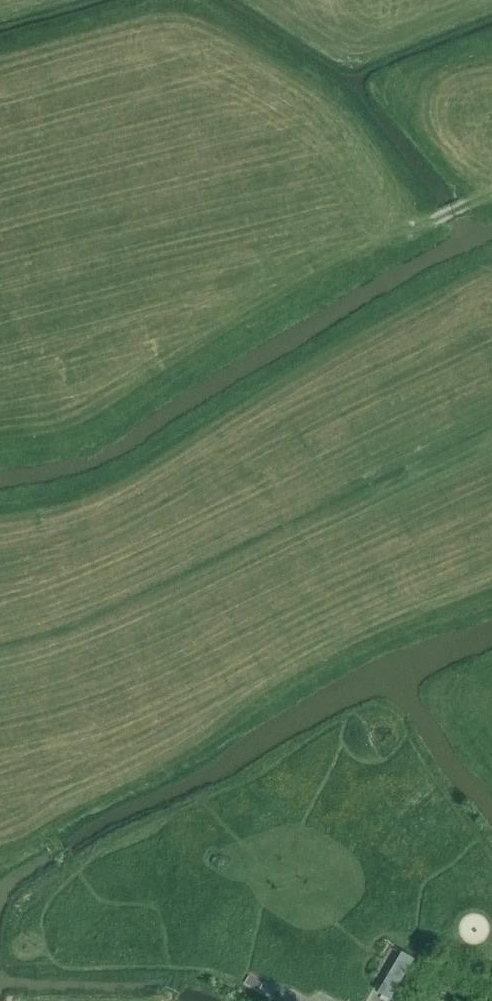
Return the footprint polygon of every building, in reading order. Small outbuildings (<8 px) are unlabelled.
[(462,906),(460,934),(487,936),(489,907),(462,906)] [(382,971),(378,980),(394,988),(415,945),(391,933),(374,967),(382,971)]
